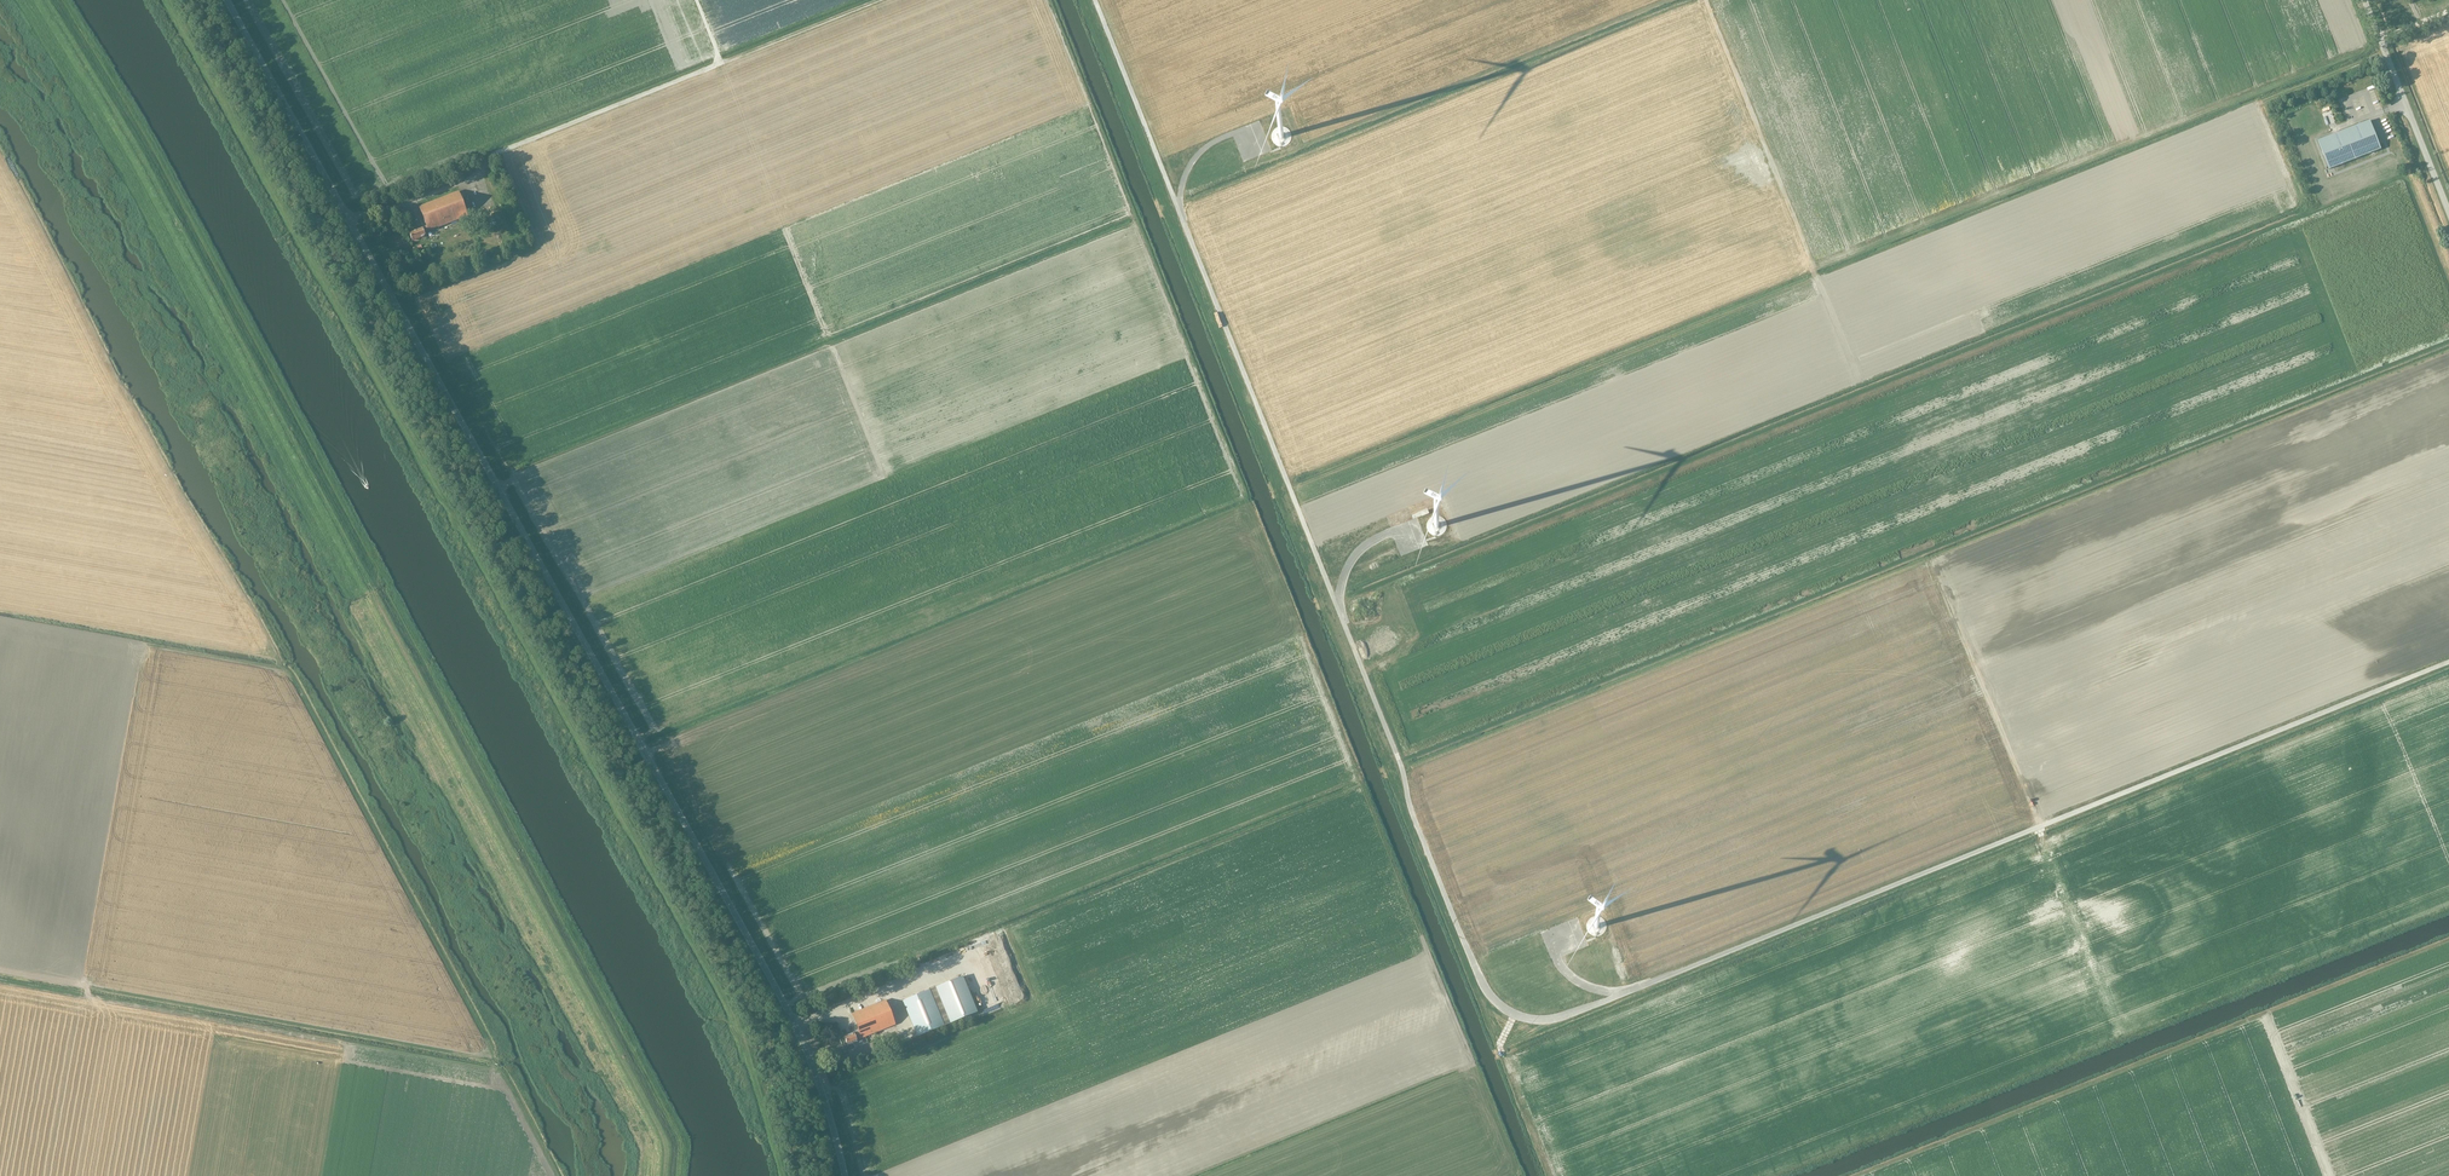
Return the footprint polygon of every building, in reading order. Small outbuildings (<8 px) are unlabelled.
[(2381,149),(2370,121),(2318,141),(2329,169),(2381,149)] [(425,232),(468,215),(459,191),(418,207),(426,227),(410,233),(413,241),(426,235),(425,232)] [(673,212),(678,203),(666,197),(660,208),(663,209),(661,213),(671,218),(674,213),(673,212)] [(962,976),(935,987),(950,1023),(977,1012),(962,976)] [(930,989),(902,1001),(917,1037),(945,1025),(930,989)] [(861,1038),(895,1024),(885,1000),(851,1014),(858,1031),(854,1033),(844,1037),(847,1045),(857,1041),(857,1040),(861,1038)]
